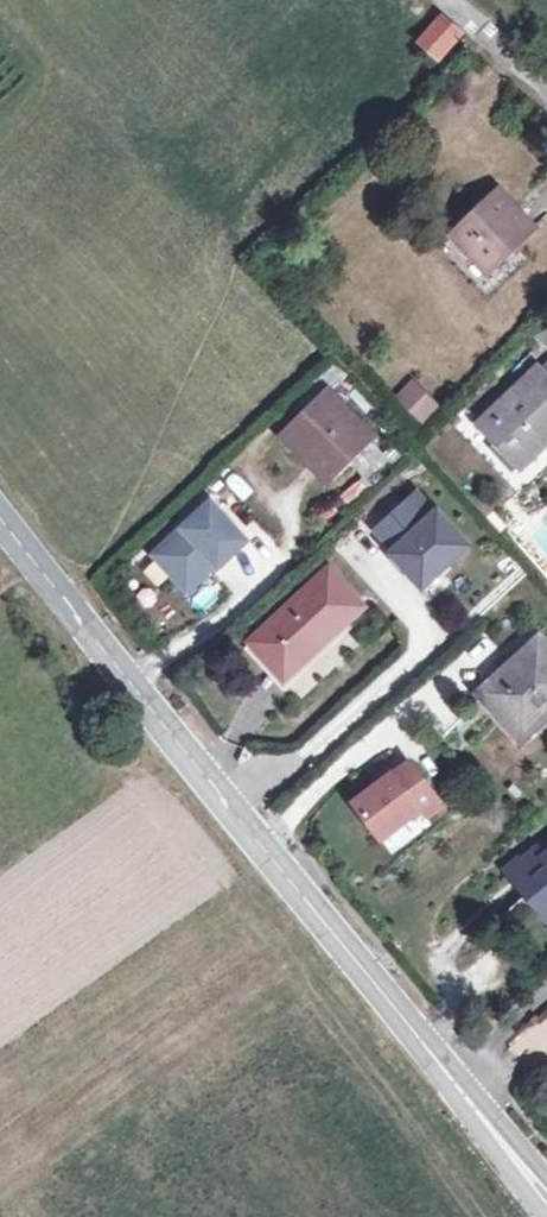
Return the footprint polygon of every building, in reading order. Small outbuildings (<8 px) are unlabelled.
[(440,60),(461,35),(441,17),(420,41),(440,60)] [(498,192),(453,236),(487,273),(533,229),(498,192)] [(525,463),(546,442),(546,368),(543,372),(538,367),(478,426),(494,443),(500,437),(525,463)] [(412,384),(399,399),(422,420),(435,406),(412,384)] [(325,396),(286,435),(329,479),(368,439),(325,396)] [(500,437),(494,443),(518,469),(525,463),(500,437)] [(235,468),(223,477),(239,498),(251,489),(235,468)] [(350,506),(371,487),(362,476),(340,495),(350,506)] [(383,529),(395,543),(407,532),(412,538),(400,548),(396,552),(413,571),(415,573),(439,568),(465,544),(420,494),(383,529)] [(211,503),(153,555),(186,592),(244,540),(211,503)] [(407,532),(395,543),(400,548),(412,538),(407,532)] [(396,552),(391,557),(406,574),(413,571),(396,552)] [(439,568),(415,573),(423,582),(439,568)] [(329,571),(250,643),(284,680),(362,608),(329,571)] [(209,582),(187,598),(200,615),(222,599),(209,582)] [(483,694),(521,737),(546,714),(546,654),(538,644),(483,694)] [(391,774),(352,803),(379,840),(434,798),(408,762),(391,774)] [(545,862),(544,859),(537,851),(523,863),(528,869),(514,881),(541,913),(546,908),(546,860),(545,862)] [(528,869),(523,863),(518,857),(504,869),(514,881),(528,869)]
